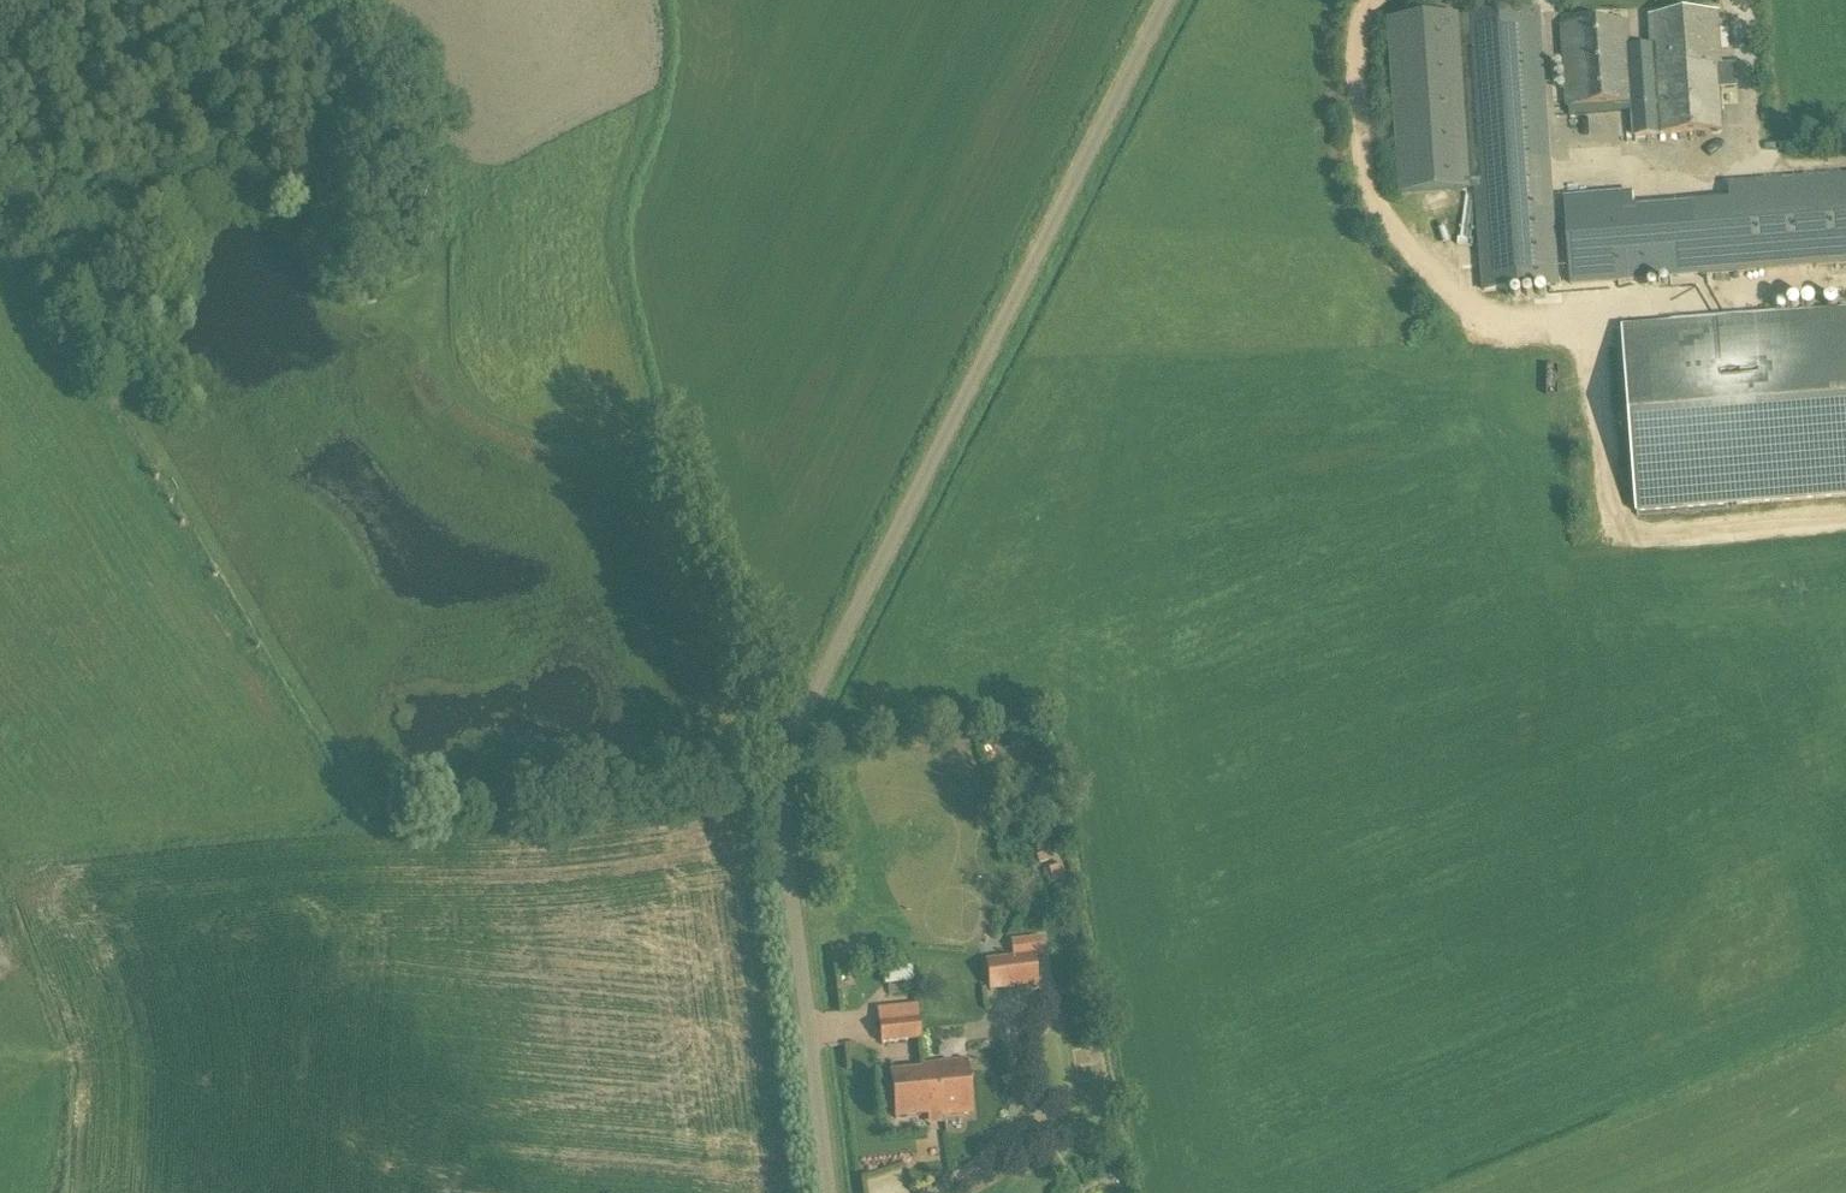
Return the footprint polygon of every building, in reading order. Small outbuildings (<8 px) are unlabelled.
[(1475,190),(1481,281),(1557,276),(1540,11),(1464,15),(1464,18),(1458,18),(1458,16),(1386,20),(1397,195),(1475,190)] [(1720,63),(1717,12),(1650,16),(1652,44),(1632,45),(1630,20),(1560,24),(1566,107),(1632,102),(1634,137),(1723,130),(1721,88),(1738,86),(1736,62),(1720,63)] [(1729,185),(1730,201),(1633,209),(1631,193),(1564,199),(1571,285),(1698,275),(1845,262),(1845,175),(1729,185)] [(1622,327),(1637,512),(1845,496),(1845,310),(1622,327)] [(1063,881),(1077,879),(1074,862),(1061,864),(1063,881)] [(989,991),(1039,985),(1035,953),(1044,952),(1042,936),(1011,939),(1013,955),(985,958),(989,991)] [(882,985),(913,982),(912,964),(881,967),(882,985)] [(880,1044),(921,1039),(918,1004),(877,1007),(878,1020),(880,1044)] [(928,1117),(973,1112),(967,1060),(923,1064),(924,1068),(890,1071),(895,1118),(928,1114),(928,1117)]
